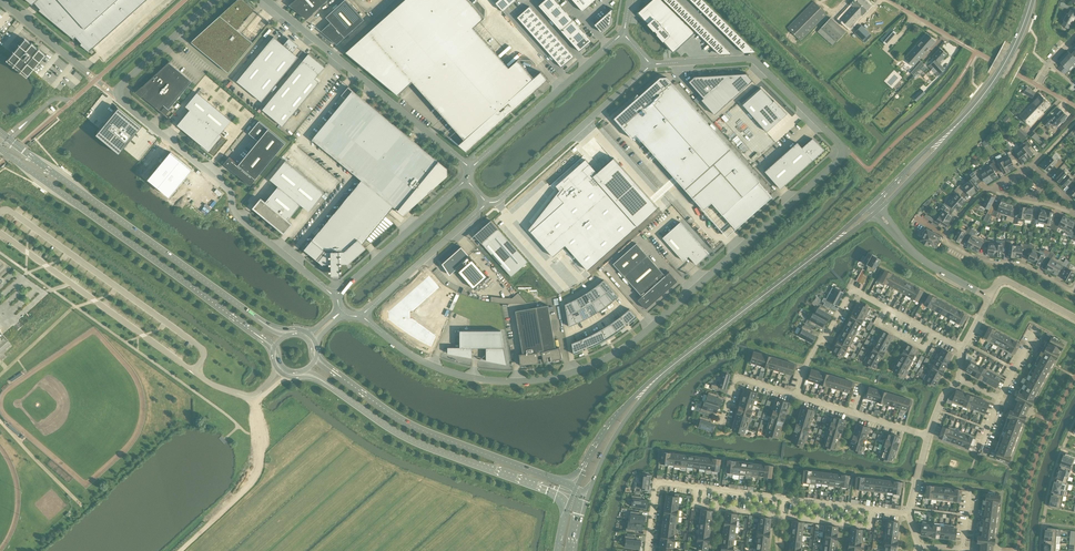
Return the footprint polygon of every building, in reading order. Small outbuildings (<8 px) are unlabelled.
[(31,5),(34,3),(39,9),(38,10),(73,39),(75,37),(78,40),(81,44),(80,45),(88,52),(93,48),(146,0),(26,0),(31,5)] [(253,43),(238,30),(255,10),(243,0),(238,0),(237,0),(191,42),(228,73),(253,43)] [(307,20),(328,0),(295,0),(289,5),(298,13),(299,11),(303,15),(302,16),(307,20)] [(321,31),(337,45),(364,20),(346,0),(345,0),(326,17),(331,23),(321,31)] [(541,85),(518,60),(509,68),(473,28),(484,18),(468,0),(405,0),(346,52),(398,95),(413,82),(464,140),(458,145),(466,152),(541,85)] [(495,3),(503,11),(510,5),(506,0),(499,0),(495,3)] [(538,5),(579,51),(591,41),(588,36),(583,32),(581,29),(572,19),(570,16),(565,11),(562,8),(558,3),(555,0),(545,0),(538,5)] [(583,11),(595,0),(573,0),(583,11)] [(638,12),(638,13),(644,19),(654,31),(655,31),(675,13),(662,0),(652,0),(646,5),(645,7),(644,7),(638,12)] [(669,5),(672,8),(678,2),(677,0),(674,0),(669,5)] [(695,4),(699,8),(705,2),(703,0),(699,0),(695,4)] [(862,15),(871,5),(865,0),(857,0),(852,5),(852,6),(840,19),(850,27),(862,14),(862,15)] [(787,28),(788,28),(800,40),(826,14),(814,1),(787,28)] [(678,2),(672,8),(675,11),(681,5),(678,2)] [(705,2),(699,8),(703,12),(709,6),(705,2)] [(681,5),(675,11),(678,14),(685,8),(681,5)] [(529,6),(517,17),(562,67),(574,56),(529,6)] [(709,6),(703,12),(706,16),(713,10),(709,6)] [(606,14),(594,25),(597,28),(598,29),(600,31),(601,32),(602,31),(610,24),(611,18),(612,12),(613,8),(610,11),(606,14)] [(685,8),(678,14),(681,17),(688,11),(685,8)] [(713,10),(706,16),(710,20),(717,13),(713,10)] [(1074,16),(1074,12),(1071,10),(1069,14),(1068,13),(1064,20),(1065,21),(1063,25),(1069,28),(1071,24),(1072,24),(1074,18),(1074,17),(1074,16)] [(688,11),(681,17),(685,21),(691,14),(688,11)] [(675,13),(655,31),(657,34),(668,46),(673,52),(676,50),(680,46),(695,33),(675,13)] [(717,13),(710,20),(714,24),(721,17),(717,13)] [(691,14),(685,21),(688,24),(694,17),(691,14)] [(694,17),(688,24),(691,27),(697,20),(694,17)] [(721,17),(714,24),(718,28),(725,21),(721,17)] [(833,46),(846,32),(830,17),(818,32),(833,46)] [(697,20),(691,27),(694,30),(700,23),(697,20)] [(725,21),(718,28),(722,32),(729,25),(725,21)] [(700,23),(694,30),(697,33),(704,26),(700,23)] [(729,25),(722,32),(726,36),(733,29),(729,25)] [(865,42),(872,36),(862,25),(855,32),(865,42)] [(704,26),(697,33),(700,36),(707,30),(704,26)] [(733,29),(726,36),(730,39),(737,33),(733,29)] [(707,30),(700,36),(704,39),(710,33),(707,30)] [(710,33),(704,39),(707,42),(713,36),(710,33)] [(737,33),(730,39),(734,43),(741,37),(737,33)] [(885,34),(880,40),(885,44),(890,39),(885,34)] [(913,66),(935,41),(926,34),(904,58),(913,66)] [(713,36),(707,42),(710,45),(716,39),(713,36)] [(237,81),(262,102),(277,83),(299,57),(293,53),(299,46),(289,38),(284,45),(274,37),(252,63),(237,81)] [(741,37),(734,43),(738,47),(745,41),(741,37)] [(16,45),(17,45),(12,52),(11,51),(11,52),(8,57),(7,59),(13,64),(12,65),(13,65),(13,64),(20,70),(19,71),(20,71),(20,70),(27,75),(30,72),(32,69),(33,70),(34,69),(33,68),(38,62),(39,63),(39,62),(38,61),(44,55),(38,50),(39,49),(38,49),(38,50),(31,44),(32,43),(31,43),(31,44),(23,38),(17,45),(17,44),(16,45)] [(716,39),(710,45),(713,49),(719,42),(716,39)] [(745,41),(738,47),(742,51),(747,53),(751,53),(752,52),(756,52),(745,41)] [(713,49),(716,52),(723,45),(719,42),(713,49)] [(723,45),(716,52),(723,54),(727,54),(731,54),(729,51),(726,48),(723,45)] [(935,60),(929,66),(938,76),(945,70),(939,63),(947,54),(940,48),(932,57),(935,60)] [(1064,56),(1074,66),(1073,64),(1074,62),(1074,53),(1074,52),(1072,54),(1069,51),(1064,56)] [(325,67),(308,54),(262,110),(283,127),(319,82),(315,79),(325,67)] [(1074,66),(1064,56),(1060,61),(1063,64),(1059,68),(1065,73),(1068,69),(1070,71),(1074,66)] [(169,110),(192,81),(169,63),(170,62),(169,62),(155,75),(142,87),(142,88),(138,92),(142,96),(161,112),(161,111),(160,110),(164,105),(169,110)] [(693,78),(689,81),(704,98),(701,100),(715,114),(753,81),(748,76),(748,75),(747,73),(712,75),(694,76),(692,78),(693,78)] [(637,135),(696,202),(703,210),(712,203),(735,229),(772,197),(759,182),(760,182),(667,77),(660,78),(639,96),(637,94),(637,95),(633,101),(614,118),(632,139),(637,135)] [(428,193),(429,192),(430,192),(430,193),(430,192),(431,192),(432,192),(432,191),(432,190),(433,189),(447,176),(447,169),(348,87),(341,95),(342,96),(348,88),(352,91),(312,139),(362,180),(358,184),(356,187),(353,191),(304,250),(305,250),(309,253),(323,265),(324,264),(329,264),(329,265),(331,265),(331,264),(331,276),(340,276),(340,264),(340,265),(342,265),(342,264),(347,264),(348,264),(366,248),(363,244),(393,207),(401,214),(403,215),(408,211),(428,193)] [(1033,91),(1027,87),(1024,92),(1030,96),(1033,91)] [(761,88),(742,105),(767,132),(787,114),(774,101),(773,102),(761,88)] [(925,88),(916,96),(919,99),(928,91),(925,88)] [(190,110),(178,125),(190,134),(190,135),(190,136),(191,136),(191,137),(192,137),(192,136),(193,137),(193,138),(214,156),(227,140),(220,135),(232,121),(197,93),(186,106),(190,110)] [(1040,94),(1032,103),(1036,107),(1037,106),(1044,112),(1051,104),(1040,94)] [(428,118),(431,122),(435,122),(438,126),(440,126),(438,123),(441,124),(441,120),(445,120),(442,123),(447,123),(429,100),(429,107),(430,109),(430,113),(432,115),(428,118)] [(1036,107),(1032,103),(1020,115),(1031,125),(1044,112),(1037,106),(1036,107)] [(101,135),(125,152),(143,128),(120,109),(101,135)] [(1048,127),(1052,122),(1057,127),(1062,121),(1063,122),(1066,119),(1065,118),(1067,116),(1061,109),(1052,119),(1049,116),(1043,122),(1048,127)] [(717,126),(703,112),(701,114),(714,128),(717,126)] [(1008,114),(1003,119),(1007,123),(1011,118),(1008,114)] [(228,167),(251,186),(256,179),(286,143),(259,121),(249,133),(258,141),(239,165),(234,160),(228,167)] [(1023,140),(1028,135),(1020,127),(1015,133),(1023,140)] [(987,137),(982,142),(982,143),(983,145),(990,141),(987,137)] [(797,142),(765,171),(780,189),(824,150),(812,139),(802,148),(797,142)] [(1021,148),(1029,158),(1034,154),(1029,148),(1031,146),(1027,140),(1024,143),(1026,144),(1021,148)] [(1021,148),(1020,147),(1015,151),(1013,149),(1010,151),(1012,153),(1015,158),(1018,156),(1023,162),(1024,161),(1025,162),(1028,160),(1027,159),(1029,158),(1021,148)] [(171,152),(148,179),(159,188),(181,160),(171,152)] [(1009,156),(1004,158),(1004,159),(1010,170),(1016,167),(1012,160),(1015,158),(1012,153),(1008,154),(1009,156)] [(1049,171),(1054,166),(1057,168),(1063,162),(1060,159),(1058,161),(1053,156),(1050,159),(1050,158),(1047,161),(1048,162),(1043,166),(1045,168),(1045,169),(1047,171),(1048,171),(1049,171)] [(532,225),(528,229),(534,236),(541,244),(553,257),(564,247),(565,246),(587,271),(638,226),(637,226),(658,208),(614,157),(613,158),(612,159),(602,168),(601,168),(601,169),(598,171),(597,172),(585,159),(581,163),(573,170),(556,185),(558,188),(561,186),(564,188),(558,195),(564,202),(545,219),(535,228),(532,225)] [(997,161),(996,158),(993,160),(994,162),(997,168),(1000,166),(1004,173),(1005,173),(1005,174),(1009,172),(1008,171),(1010,170),(1004,159),(1004,158),(1003,158),(997,161)] [(181,160),(159,188),(170,198),(193,170),(181,160)] [(254,208),(266,218),(267,218),(272,222),(272,223),(284,233),(292,224),(288,221),(301,205),(309,211),(325,193),(286,160),(270,179),(279,186),(265,202),(261,199),(254,208)] [(991,165),(985,168),(992,180),(994,179),(994,180),(997,178),(997,177),(998,176),(994,170),(997,168),(994,162),(990,164),(991,165)] [(1061,183),(1070,173),(1066,168),(1068,166),(1064,163),(1058,170),(1061,172),(1056,178),(1057,179),(1056,180),(1059,182),(1060,182),(1061,183)] [(978,169),(974,171),(979,179),(980,178),(982,177),(986,183),(988,183),(991,181),(992,180),(985,168),(984,166),(978,169)] [(979,179),(974,171),(970,175),(972,177),(967,181),(968,182),(976,191),(981,187),(976,181),(979,179)] [(1070,173),(1061,183),(1062,184),(1061,184),(1064,187),(1065,186),(1066,187),(1071,182),(1073,184),(1074,182),(1074,173),(1073,175),(1070,173)] [(961,184),(957,187),(963,192),(966,190),(971,196),(972,195),(973,196),(975,193),(975,192),(976,191),(968,182),(963,186),(961,184)] [(956,192),(952,197),(962,205),(963,204),(964,205),(966,202),(965,201),(966,200),(960,195),(963,192),(957,187),(954,190),(956,192)] [(995,207),(992,205),(996,198),(995,197),(995,196),(992,195),(991,195),(989,194),(983,206),(983,207),(989,210),(987,213),(991,215),(992,215),(995,207)] [(947,201),(944,204),(949,208),(952,205),(957,210),(958,210),(959,210),(961,207),(962,205),(952,197),(948,202),(947,201)] [(992,215),(991,215),(999,218),(1000,214),(1004,216),(1004,214),(1008,203),(1002,200),(999,208),(995,207),(992,215)] [(1009,203),(1008,203),(1004,214),(1008,216),(1006,220),(1013,223),(1015,213),(1012,212),(1014,205),(1013,204),(1013,203),(1010,202),(1009,203)] [(949,211),(948,210),(949,208),(944,204),(943,204),(939,210),(943,212),(941,215),(950,221),(951,220),(952,220),(954,217),(953,217),(954,216),(949,213),(949,211)] [(1013,223),(1018,224),(1018,221),(1025,222),(1026,220),(1025,220),(1027,207),(1026,207),(1026,206),(1022,206),(1021,206),(1019,214),(1015,213),(1013,223)] [(1029,208),(1027,207),(1025,220),(1026,220),(1032,221),(1031,224),(1035,224),(1035,223),(1036,217),(1033,216),(1034,208),(1033,208),(1033,207),(1029,207),(1029,208)] [(1039,217),(1036,217),(1035,223),(1038,224),(1039,223),(1045,224),(1045,223),(1048,211),(1046,211),(1047,210),(1043,209),(1043,210),(1041,209),(1039,217)] [(1045,223),(1045,224),(1051,226),(1051,227),(1054,227),(1054,228),(1057,221),(1053,220),(1054,213),(1053,212),(1053,211),(1050,210),(1049,211),(1048,211),(1045,223)] [(934,219),(933,222),(932,222),(938,226),(940,223),(946,227),(947,226),(948,226),(950,223),(949,223),(950,221),(941,215),(939,214),(935,220),(934,219)] [(1054,228),(1054,227),(1053,229),(1057,231),(1058,228),(1064,231),(1070,219),(1068,218),(1069,217),(1065,216),(1064,216),(1060,223),(1057,221),(1054,228)] [(1072,237),(1072,236),(1073,236),(1074,232),(1074,230),(1072,229),(1074,223),(1074,221),(1074,220),(1072,219),(1071,220),(1070,219),(1064,231),(1067,232),(1066,234),(1072,237)] [(491,220),(474,235),(511,277),(528,262),(491,220)] [(696,264),(701,260),(708,253),(702,246),(680,222),(663,238),(683,261),(689,256),(696,264)] [(970,231),(971,229),(968,227),(967,231),(961,227),(954,239),(956,240),(956,241),(959,243),(960,242),(961,242),(964,235),(967,237),(970,231)] [(933,232),(933,231),(932,231),(928,229),(927,230),(926,229),(922,236),(924,237),(922,240),(923,240),(923,242),(929,245),(930,244),(936,247),(936,246),(938,247),(941,240),(940,239),(941,236),(933,232)] [(970,231),(967,237),(970,238),(966,246),(967,246),(967,247),(970,249),(971,248),(972,249),(978,238),(978,237),(975,236),(976,233),(974,232),(973,233),(970,231)] [(978,238),(972,249),(974,250),(977,252),(977,251),(978,252),(982,245),(985,246),(987,240),(985,239),(985,240),(979,236),(978,237),(978,238)] [(990,240),(987,240),(985,246),(989,247),(989,255),(990,255),(990,256),(994,256),(994,255),(995,255),(996,243),(990,242),(990,240)] [(1007,240),(1007,241),(1006,248),(1010,248),(1009,256),(1010,256),(1010,257),(1013,257),(1014,256),(1015,257),(1017,246),(1013,245),(1014,241),(1007,240)] [(996,243),(995,255),(997,255),(997,256),(1001,257),(1001,256),(1002,256),(1003,247),(1006,248),(1007,241),(1003,241),(1003,243),(996,243)] [(613,264),(638,292),(642,296),(638,300),(646,309),(677,281),(669,272),(665,276),(636,243),(613,264)] [(1017,245),(1017,246),(1015,257),(1022,258),(1023,250),(1027,251),(1029,244),(1021,243),(1021,245),(1017,245)] [(1029,244),(1027,251),(1031,253),(1028,260),(1034,263),(1039,251),(1034,249),(1035,247),(1029,244)] [(565,246),(564,247),(571,255),(572,254),(565,246)] [(461,247),(442,264),(448,271),(454,266),(474,288),(487,276),(468,255),(469,255),(461,247)] [(1043,253),(1039,251),(1034,263),(1040,266),(1044,258),(1046,260),(1049,254),(1046,252),(1047,251),(1044,250),(1043,253)] [(874,256),(875,255),(869,252),(866,257),(863,256),(860,261),(868,266),(869,265),(874,256)] [(1055,258),(1057,255),(1051,252),(1049,254),(1046,260),(1050,262),(1046,269),(1047,269),(1047,270),(1050,272),(1050,271),(1052,272),(1058,260),(1055,258)] [(874,256),(869,265),(868,266),(867,268),(874,271),(876,268),(874,267),(879,259),(874,256)] [(1058,260),(1052,272),(1058,275),(1061,268),(1064,270),(1064,269),(1068,263),(1069,261),(1066,259),(1064,262),(1059,259),(1058,260)] [(1064,269),(1067,271),(1063,278),(1064,279),(1067,281),(1068,280),(1070,282),(1073,276),(1074,277),(1074,274),(1074,273),(1074,272),(1074,270),(1069,267),(1071,265),(1068,263),(1064,269)] [(885,283),(890,274),(882,269),(880,273),(883,275),(880,280),(885,283)] [(896,276),(890,274),(885,283),(891,286),(896,276)] [(387,311),(387,312),(389,312),(389,319),(387,319),(387,320),(389,320),(394,324),(399,327),(401,329),(402,329),(404,331),(408,334),(411,336),(413,337),(416,338),(420,341),(422,342),(427,344),(431,347),(436,336),(412,319),(410,319),(410,311),(413,311),(439,287),(429,276),(418,285),(407,295),(394,306),(389,311),(387,311)] [(901,279),(896,276),(891,286),(896,289),(901,279)] [(901,279),(896,289),(901,292),(907,282),(901,279)] [(591,290),(586,293),(582,295),(581,296),(580,296),(576,299),(571,301),(565,304),(569,326),(577,323),(584,320),(591,316),(599,311),(605,307),(612,302),(618,296),(604,280),(600,283),(599,283),(595,287),(591,289),(591,290)] [(912,285),(907,282),(901,292),(907,295),(912,285)] [(912,285),(907,295),(912,298),(917,288),(912,285)] [(917,288),(912,298),(917,300),(920,295),(922,296),(925,292),(917,288)] [(836,289),(830,301),(836,305),(843,292),(836,289)] [(930,308),(935,298),(927,293),(925,298),(927,299),(924,304),(930,308)] [(492,296),(491,301),(524,304),(525,295),(517,294),(516,298),(492,296)] [(935,298),(930,308),(935,310),(940,301),(935,298)] [(940,301),(935,310),(941,313),(946,304),(940,301)] [(858,303),(855,309),(867,315),(870,309),(867,308),(869,305),(863,303),(862,305),(858,303)] [(946,304),(941,313),(946,316),(951,306),(946,304)] [(519,362),(520,365),(526,365),(526,364),(539,363),(538,355),(542,354),(544,362),(554,360),(562,358),(561,352),(559,347),(556,348),(548,305),(515,311),(523,354),(519,354),(520,362),(519,362)] [(818,308),(815,314),(826,320),(825,320),(827,321),(830,315),(825,312),(827,309),(820,305),(818,308)] [(957,309),(951,306),(946,316),(951,319),(957,309)] [(579,352),(579,351),(583,349),(588,347),(590,346),(594,345),(596,344),(599,343),(602,342),(605,341),(608,340),(610,338),(613,336),(615,334),(617,331),(619,329),(622,327),(625,325),(628,323),(632,320),(632,321),(633,320),(635,318),(637,317),(629,309),(621,316),(611,323),(601,329),(591,334),(581,339),(572,343),(574,354),(576,353),(578,352),(580,352),(579,352)] [(855,309),(852,314),(864,320),(867,315),(855,309)] [(957,309),(951,319),(957,322),(962,313),(957,309)] [(815,314),(811,312),(808,318),(810,320),(808,323),(815,327),(817,323),(822,326),(825,320),(826,320),(815,314)] [(962,313),(957,322),(962,325),(964,319),(967,320),(969,316),(962,313)] [(864,320),(852,314),(850,319),(859,324),(861,326),(864,320)] [(850,319),(847,324),(856,329),(859,324),(850,319)] [(856,329),(847,324),(844,330),(856,336),(859,331),(856,329)] [(811,342),(815,336),(810,333),(811,330),(809,328),(806,327),(803,325),(801,328),(800,328),(797,334),(811,342)] [(988,341),(994,330),(989,327),(982,339),(988,341)] [(881,329),(878,335),(890,341),(893,336),(881,329)] [(460,347),(448,347),(448,353),(472,358),(472,348),(486,348),(486,361),(506,364),(501,330),(470,330),(460,330),(460,347)] [(856,336),(844,330),(841,335),(853,341),(856,336)] [(999,332),(994,330),(988,341),(993,344),(999,332)] [(1004,335),(999,332),(993,344),(998,347),(1004,335)] [(841,335),(838,340),(848,345),(848,346),(850,347),(853,341),(841,335)] [(878,335),(875,340),(887,346),(890,341),(878,335)] [(1009,338),(1004,335),(998,347),(1003,350),(1009,338)] [(1051,337),(1048,342),(1059,348),(1059,349),(1060,349),(1063,344),(1058,341),(1059,340),(1054,337),(1053,338),(1051,337)] [(1014,340),(1009,338),(1003,350),(1008,352),(1014,340)] [(848,345),(838,340),(835,345),(845,351),(845,350),(848,346),(848,345)] [(887,346),(875,340),(872,346),(874,347),(874,346),(884,352),(887,346)] [(1014,340),(1008,352),(1013,355),(1019,343),(1014,340)] [(1048,342),(1047,341),(1041,351),(1054,358),(1055,359),(1058,353),(1057,353),(1059,349),(1059,348),(1048,342)] [(907,343),(904,349),(914,354),(916,356),(919,350),(907,343)] [(845,351),(835,345),(832,351),(836,353),(835,355),(840,358),(841,356),(844,357),(847,351),(845,350),(845,351)] [(874,346),(874,347),(872,352),(881,357),(884,352),(874,346)] [(943,348),(940,354),(949,359),(952,354),(943,348)] [(914,354),(904,349),(901,354),(911,359),(914,354)] [(756,364),(760,353),(751,351),(750,355),(752,356),(750,362),(756,364)] [(869,351),(867,356),(878,362),(881,357),(872,352),(869,351)] [(1054,358),(1041,351),(1036,360),(1049,367),(1054,358)] [(765,355),(760,353),(756,364),(762,366),(765,355)] [(940,354),(938,353),(935,358),(938,360),(946,364),(949,359),(940,354)] [(901,354),(899,359),(908,365),(908,364),(911,359),(901,354)] [(765,355),(762,366),(768,367),(771,357),(765,355)] [(878,362),(867,356),(864,361),(866,363),(865,365),(870,368),(871,366),(875,368),(878,362)] [(777,359),(771,357),(768,367),(774,369),(777,359)] [(777,359),(774,369),(779,371),(783,360),(777,359)] [(908,365),(899,359),(896,365),(905,370),(907,371),(910,366),(908,364),(908,365)] [(976,364),(977,362),(972,359),(970,361),(966,359),(965,368),(966,368),(965,371),(970,373),(976,364)] [(788,362),(783,360),(779,371),(785,373),(788,362)] [(938,360),(935,365),(944,370),(946,364),(938,360)] [(1049,367),(1036,360),(1031,369),(1044,376),(1049,367)] [(788,362),(785,373),(791,375),(793,369),(796,369),(797,365),(788,362)] [(981,366),(976,364),(970,373),(975,376),(981,366)] [(905,370),(896,365),(893,370),(897,372),(895,375),(900,378),(902,375),(902,376),(905,370)] [(944,370),(935,365),(932,370),(941,375),(944,370)] [(981,366),(975,376),(980,379),(986,369),(985,369),(981,366)] [(986,369),(980,379),(985,381),(992,370),(986,367),(985,369),(986,369)] [(814,382),(817,371),(809,368),(807,373),(810,374),(808,380),(814,382)] [(1044,376),(1031,369),(1026,379),(1039,386),(1044,376)] [(932,370),(929,375),(938,380),(941,375),(932,370)] [(992,370),(985,381),(990,384),(997,372),(992,370)] [(723,371),(721,372),(719,377),(721,377),(720,382),(718,381),(717,386),(712,384),(711,388),(717,390),(718,386),(725,388),(729,375),(726,374),(727,372),(723,371)] [(823,373),(817,371),(814,382),(820,383),(823,373)] [(12,381),(23,374),(22,372),(10,379),(12,381)] [(997,372),(990,384),(996,387),(1002,375),(997,372)] [(829,375),(823,373),(820,383),(826,385),(829,375)] [(929,375),(927,374),(924,380),(926,381),(925,383),(930,386),(931,384),(935,386),(938,380),(929,375)] [(835,377),(829,375),(826,385),(831,387),(835,377)] [(835,377),(831,387),(837,389),(840,378),(835,377)] [(840,378),(837,389),(843,391),(846,380),(840,378)] [(1039,386),(1026,379),(1021,388),(1034,395),(1039,386)] [(855,383),(846,380),(843,391),(849,392),(851,386),(853,387),(855,383)] [(872,399),(875,389),(866,386),(865,391),(868,392),(866,398),(872,399)] [(1008,416),(1006,421),(1020,426),(1022,421),(1023,422),(1025,416),(1027,411),(1030,406),(1032,400),(1031,400),(1034,395),(1021,388),(1019,393),(1018,392),(1015,398),(1018,399),(1015,405),(1012,411),(1010,410),(1008,416)] [(745,389),(743,395),(755,399),(756,393),(745,389)] [(881,391),(875,389),(872,399),(878,401),(881,391)] [(957,405),(962,392),(956,390),(955,393),(954,392),(948,399),(952,400),(952,403),(957,405)] [(881,391),(878,401),(883,403),(887,393),(881,391)] [(705,401),(705,402),(718,406),(720,407),(722,400),(716,398),(717,395),(709,392),(708,395),(707,395),(705,401)] [(967,394),(962,392),(957,405),(962,407),(967,394)] [(887,393),(883,403),(889,405),(892,394),(887,393)] [(892,394),(889,405),(895,407),(898,396),(892,394)] [(967,394),(962,407),(968,409),(969,407),(972,396),(967,394)] [(755,399),(743,395),(741,401),(753,404),(755,399)] [(898,396),(895,407),(901,408),(904,398),(898,396)] [(978,398),(972,396),(969,407),(974,408),(978,398)] [(775,405),(787,409),(789,403),(775,398),(773,405),(775,405)] [(912,401),(904,398),(901,408),(907,410),(908,404),(911,405),(912,401)] [(978,398),(974,408),(973,411),(978,413),(983,400),(978,398)] [(983,400),(978,413),(984,415),(989,402),(983,400)] [(705,402),(705,401),(702,401),(700,407),(701,408),(700,411),(709,414),(710,411),(716,412),(718,406),(705,402)] [(753,404),(741,401),(739,406),(751,410),(753,404)] [(775,405),(774,411),(785,414),(787,409),(775,405)] [(739,406),(738,412),(752,417),(753,411),(751,410),(739,406)] [(802,407),(800,413),(812,416),(814,410),(802,407)] [(774,411),(772,416),(783,420),(785,414),(774,411)] [(752,417),(738,412),(736,418),(750,422),(752,417)] [(800,413),(798,418),(810,422),(812,416),(800,413)] [(703,414),(702,417),(700,416),(699,420),(698,419),(696,426),(712,431),(714,424),(709,423),(710,419),(707,418),(708,416),(703,414)] [(772,416),(770,422),(782,426),(783,420),(772,416)] [(831,422),(843,426),(845,420),(833,416),(831,422)] [(736,418),(734,424),(746,427),(746,428),(748,428),(750,422),(736,418)] [(798,418),(797,424),(808,428),(810,422),(798,418)] [(1020,426),(1006,421),(1003,431),(1016,436),(1020,426)] [(770,422),(768,428),(780,432),(782,426),(770,422)] [(843,426),(831,422),(830,428),(841,432),(843,426)] [(746,427),(734,424),(732,430),(738,431),(737,434),(743,436),(746,428),(746,427)] [(808,428),(797,424),(795,430),(807,433),(808,428)] [(855,430),(867,433),(869,427),(857,424),(855,430)] [(948,429),(942,426),(939,437),(944,439),(948,429)] [(949,426),(948,429),(944,439),(949,441),(953,431),(954,431),(955,429),(949,426)] [(780,432),(768,428),(766,437),(772,438),(773,436),(778,438),(780,432)] [(830,428),(828,433),(828,434),(840,437),(841,432),(830,428)] [(807,433),(795,430),(793,436),(805,439),(807,440),(809,434),(807,433)] [(867,433),(855,430),(853,435),(865,439),(867,433)] [(959,433),(955,443),(960,445),(965,432),(959,430),(958,432),(959,433)] [(953,431),(949,441),(955,443),(959,433),(958,432),(954,431),(953,431)] [(1016,436),(1003,431),(999,440),(1013,445),(1016,436)] [(965,432),(960,445),(965,447),(970,434),(965,432)] [(828,434),(828,433),(826,433),(824,439),(826,440),(826,439),(838,443),(840,437),(828,434)] [(888,433),(887,439),(886,439),(898,443),(900,437),(888,433)] [(976,436),(970,434),(965,447),(971,449),(976,436)] [(853,435),(852,441),(866,445),(867,439),(865,439),(853,435)] [(805,439),(793,436),(791,442),(797,443),(796,446),(802,448),(805,439)] [(884,438),(882,444),(896,449),(898,443),(886,439),(887,439),(884,438)] [(826,439),(826,440),(823,448),(830,450),(830,447),(836,449),(838,443),(826,439)] [(1013,445),(999,440),(995,451),(997,452),(997,451),(1009,456),(1013,445)] [(866,445),(852,441),(850,447),(855,449),(854,451),(861,453),(861,451),(864,451),(866,445)] [(896,449),(882,444),(880,450),(883,451),(895,454),(896,449)] [(883,451),(880,459),(886,461),(887,459),(893,460),(895,454),(883,451)] [(997,451),(997,452),(995,457),(997,457),(996,459),(1000,461),(1001,459),(1008,462),(1010,456),(1009,456),(997,451)] [(668,464),(669,453),(660,452),(660,456),(662,457),(661,463),(668,464)] [(668,464),(668,465),(674,466),(676,454),(669,453),(668,464)] [(1064,455),(1063,460),(1073,463),(1074,459),(1074,457),(1066,453),(1065,456),(1064,455)] [(674,466),(674,467),(680,468),(682,454),(676,454),(674,466)] [(706,468),(705,468),(705,471),(712,472),(713,458),(707,458),(706,468)] [(723,460),(713,458),(712,472),(718,472),(719,464),(722,464),(723,460)] [(733,474),(734,461),(725,460),(725,465),(727,465),(726,473),(733,474)] [(1061,464),(1062,465),(1061,467),(1071,470),(1073,471),(1074,466),(1074,464),(1073,463),(1063,460),(1061,464)] [(746,473),(745,473),(745,476),(752,477),(752,474),(753,463),(747,463),(746,473)] [(766,465),(764,476),(771,477),(772,471),(774,471),(775,466),(766,465)] [(1060,468),(1058,473),(1069,476),(1071,470),(1061,467),(1061,469),(1060,468)] [(809,484),(811,471),(801,470),(801,474),(803,475),(802,483),(809,484)] [(1058,473),(1057,477),(1058,478),(1057,480),(1067,483),(1067,482),(1069,476),(1058,473)] [(641,492),(642,488),(649,489),(650,475),(643,474),(641,488),(635,487),(634,491),(641,492)] [(842,475),(841,486),(847,486),(848,480),(851,481),(851,476),(842,475)] [(862,491),(863,477),(854,476),(853,481),(856,481),(855,490),(862,491)] [(1055,482),(1054,486),(1065,489),(1068,490),(1070,483),(1067,482),(1067,483),(1057,480),(1057,482),(1055,482)] [(895,481),(893,492),(900,493),(901,487),(903,487),(904,482),(895,481)] [(1054,486),(1053,491),(1054,491),(1054,493),(1064,496),(1065,489),(1054,486)] [(983,499),(999,501),(1000,495),(992,494),(992,492),(988,492),(988,494),(986,494),(985,499),(983,499)] [(671,493),(671,496),(667,495),(666,502),(678,503),(679,494),(671,493)] [(1052,495),(1051,500),(1062,502),(1064,496),(1054,493),(1053,495),(1052,495)] [(631,499),(630,506),(646,508),(647,501),(641,500),(642,496),(632,495),(631,499)] [(983,499),(982,509),(996,511),(998,501),(999,501),(983,499)] [(1062,502),(1051,500),(1050,504),(1051,505),(1051,507),(1061,509),(1062,502)] [(677,509),(677,510),(676,510),(665,508),(664,515),(679,516),(680,510),(677,509)] [(996,511),(982,509),(981,520),(995,522),(996,511)] [(630,514),(629,521),(643,523),(644,523),(645,516),(639,516),(640,512),(631,511),(630,514)] [(679,516),(664,515),(664,521),(676,522),(676,523),(678,523),(679,516)] [(759,524),(770,525),(771,518),(759,517),(758,524),(759,524)] [(981,520),(979,531),(994,533),(995,522),(981,520)] [(629,521),(626,521),(625,528),(626,528),(626,531),(635,533),(636,529),(642,530),(643,523),(629,521)] [(927,535),(928,522),(922,521),(922,524),(917,523),(920,532),(921,532),(921,535),(927,535)] [(826,532),(836,533),(837,527),(824,525),(823,532),(826,532)] [(675,529),(663,527),(662,533),(674,535),(676,536),(677,529),(675,528),(675,529)] [(885,527),(884,533),(897,535),(898,529),(887,527),(885,527)] [(1046,530),(1046,535),(1057,536),(1058,530),(1058,529),(1048,528),(1047,530),(1046,530)] [(756,529),(755,536),(768,537),(769,531),(758,530),(758,529),(756,529)] [(979,550),(993,550),(993,549),(993,544),(994,538),(993,538),(994,533),(979,531),(979,536),(978,536),(977,542),(980,542),(979,549),(979,550)] [(735,533),(724,532),(723,538),(734,540),(736,540),(737,533),(735,533)] [(635,537),(632,537),(633,534),(628,534),(628,536),(625,536),(625,539),(624,539),(623,546),(639,548),(640,541),(635,540),(635,537)] [(698,535),(696,534),(695,541),(708,543),(709,536),(698,535)] [(850,535),(849,541),(862,543),(861,543),(863,543),(863,536),(861,536),(850,535)] [(823,538),(822,544),(835,546),(836,540),(825,538),(823,538)] [(673,541),(661,540),(660,546),(675,548),(676,541),(673,541)] [(708,543),(695,541),(694,548),(708,549),(708,543)] [(862,543),(849,541),(849,548),(859,549),(861,549),(861,543),(862,543)]
